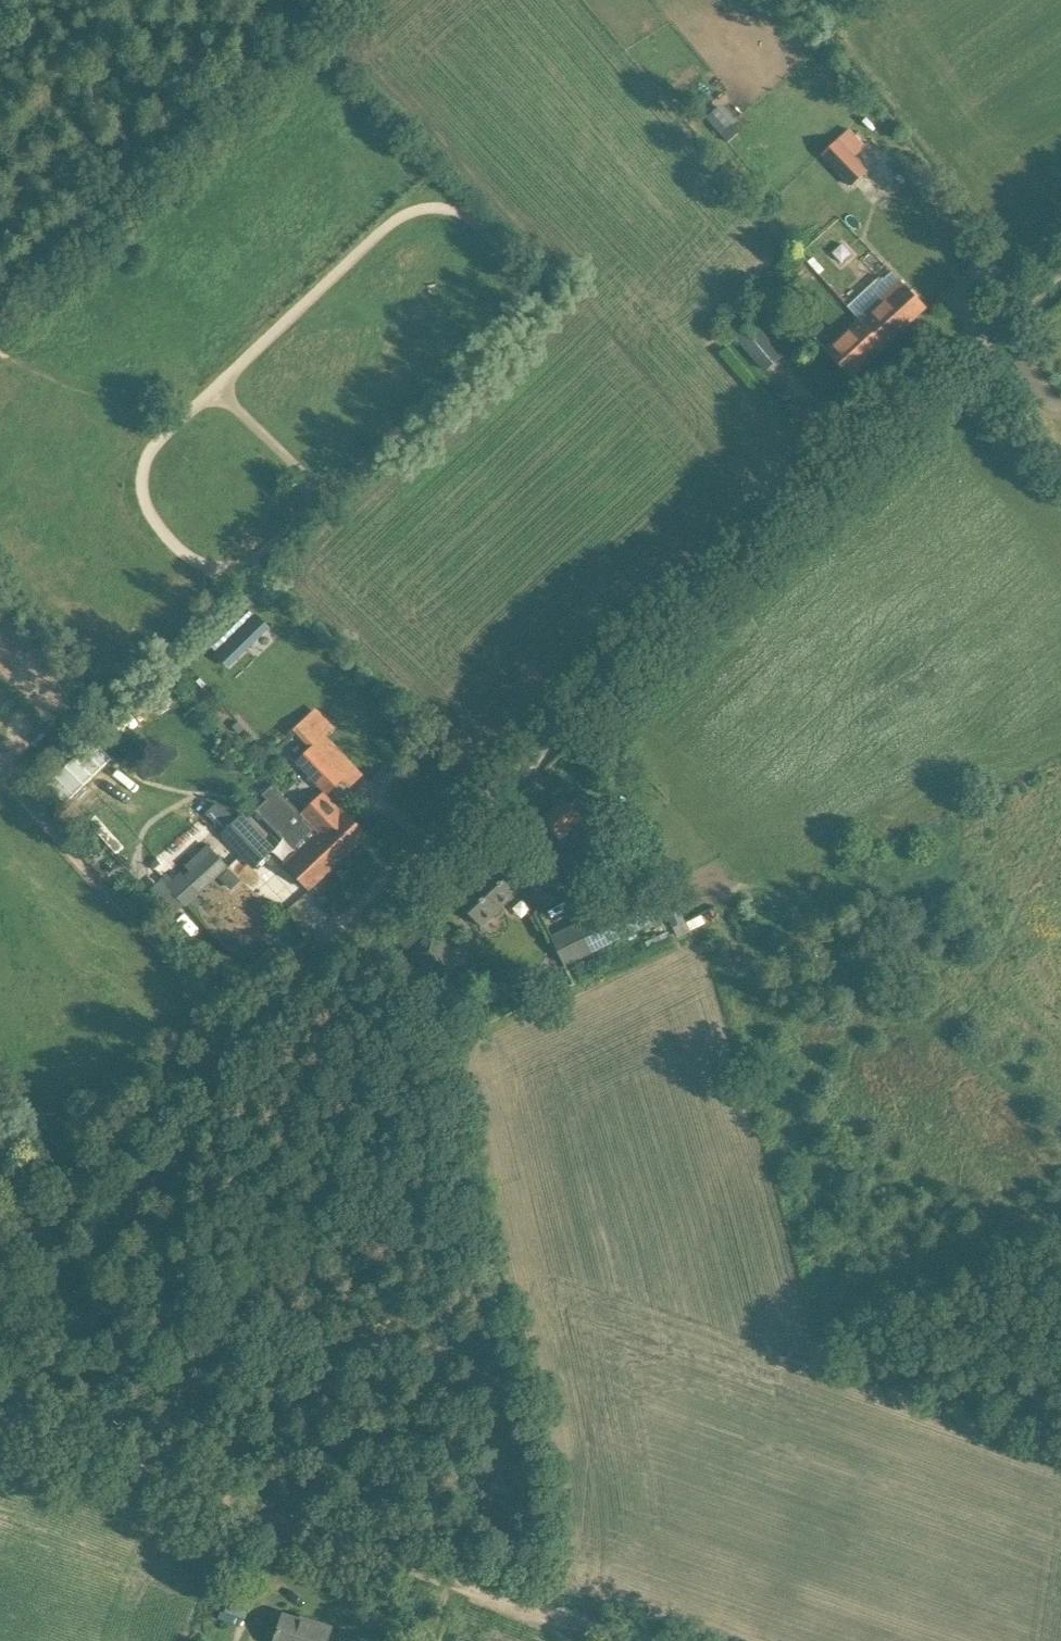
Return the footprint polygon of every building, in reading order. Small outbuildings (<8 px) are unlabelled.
[(868,171),(838,140),(822,155),(852,186),(868,171)] [(926,307),(901,280),(891,270),(861,298),(870,308),(860,318),(860,319),(885,345),(926,307)] [(781,356),(753,323),(741,307),(725,322),(736,337),(764,370),(781,356)] [(852,376),(885,345),(860,319),(827,349),(852,376)] [(256,613),(215,653),(228,666),(269,626),(256,613)] [(306,717),(296,727),(315,747),(326,735),(334,727),(319,711),(309,721),(306,717)] [(68,797),(104,763),(86,745),(50,779),(68,797)] [(315,747),(312,749),(297,763),(327,795),(345,778),(315,747)] [(303,815),(290,801),(273,784),(263,793),(268,798),(255,811),(281,839),(282,837),(294,850),(283,861),(310,889),(343,858),(318,831),(302,815),(303,815)] [(204,796),(180,817),(188,827),(212,806),(204,796)] [(367,835),(342,808),(337,813),(322,797),(303,815),(302,815),(318,831),(343,858),(367,835)] [(578,859),(588,849),(607,869),(625,853),(614,841),(609,845),(565,798),(542,820),(578,859)] [(273,851),(240,816),(222,833),(255,868),(273,851)] [(173,917),(229,865),(212,847),(156,899),(173,917)] [(481,926),(522,887),(525,884),(501,859),(457,901),(481,926)] [(569,884),(548,862),(525,884),(522,887),(542,910),(569,884)] [(230,868),(220,878),(231,890),(241,880),(230,868)] [(661,914),(657,906),(648,887),(551,935),(564,962),(661,914)] [(679,906),(665,912),(672,926),(685,920),(679,906)] [(433,928),(407,953),(440,989),(467,963),(433,928)] [(275,1640),(327,1640),(332,1627),(313,1620),(312,1623),(284,1614),(275,1640)]
